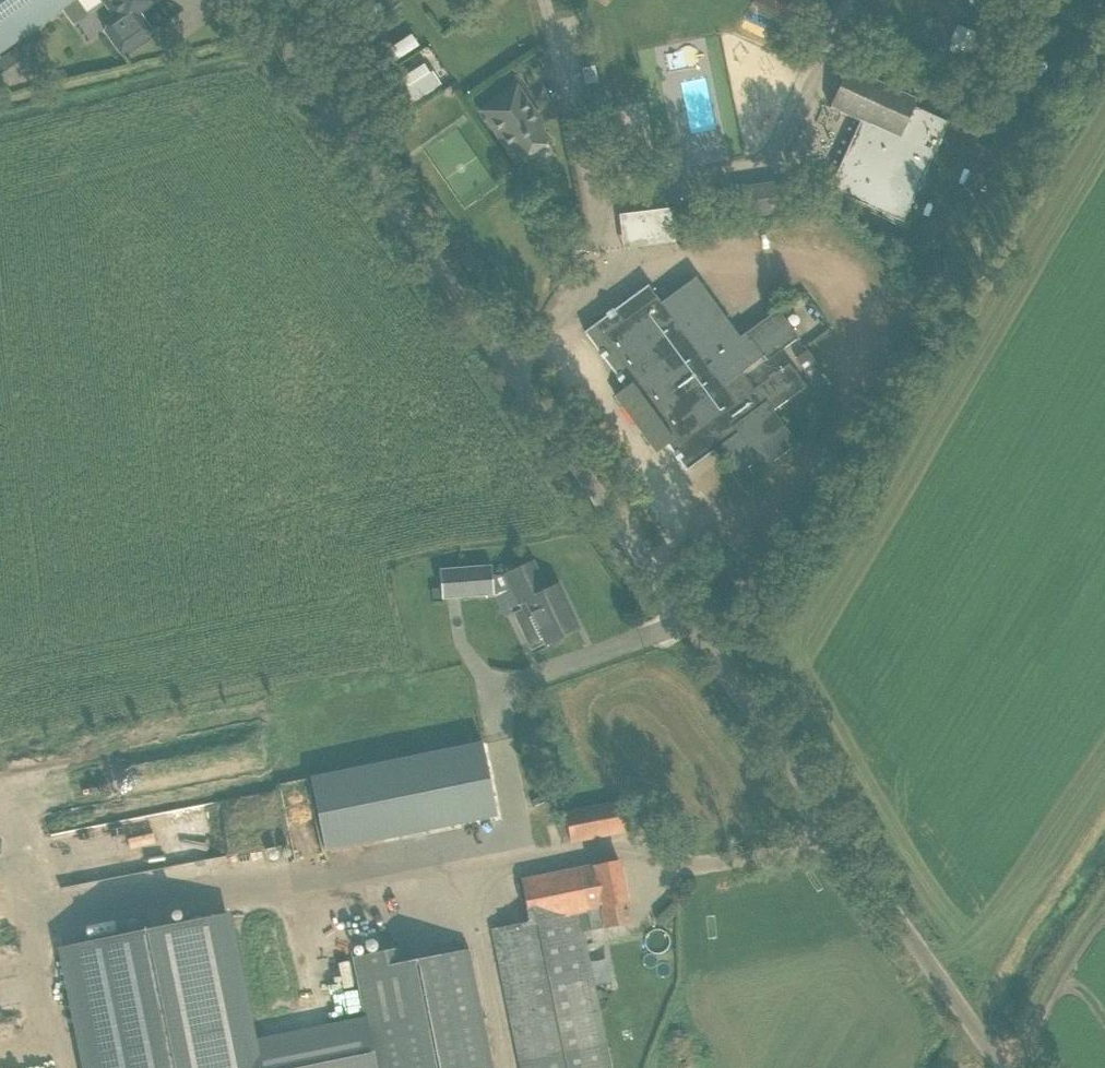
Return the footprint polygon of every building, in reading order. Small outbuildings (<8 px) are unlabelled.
[(74,0),(0,0),(0,53),(74,0)] [(154,0),(105,0),(113,12),(104,19),(103,31),(120,55),(153,32),(142,17),(141,18),(138,14),(155,2),(154,0)] [(461,0),(441,0),(448,9),(461,0)] [(741,23),(772,37),(786,5),(775,0),(752,0),(741,23)] [(427,62),(400,75),(412,100),(439,86),(427,62)] [(581,69),(585,85),(598,82),(594,66),(581,69)] [(830,107),(860,121),(829,188),(902,222),(947,123),(914,108),(917,99),(848,68),(844,75),(838,72),(831,88),(837,90),(830,107)] [(532,118),(537,115),(515,85),(479,110),(516,164),(549,142),(532,118)] [(664,151),(668,173),(683,170),(679,148),(664,151)] [(973,194),(984,173),(971,166),(959,186),(973,194)] [(733,188),(738,219),(781,213),(776,182),(733,188)] [(618,213),(623,247),(623,249),(675,242),(671,207),(618,213)] [(753,389),(741,372),(763,356),(745,333),(739,337),(695,278),(660,303),(647,286),(593,326),(584,332),(625,388),(615,396),(621,404),(624,402),(639,423),(636,425),(650,444),(660,436),(686,471),(719,447),(725,456),(723,458),(742,484),(759,471),(798,443),(773,410),(805,387),(788,364),(753,389)] [(763,356),(766,361),(798,338),(777,309),(745,333),(763,356)] [(796,358),(812,379),(823,372),(807,350),(796,358)] [(532,563),(504,576),(520,610),(511,614),(529,650),(546,642),(547,644),(577,629),(557,586),(545,591),(532,563)] [(438,571),(441,600),(493,596),(490,567),(438,571)] [(529,722),(520,724),(522,733),(531,731),(529,722)] [(487,742),(308,771),(320,846),(499,818),(487,742)] [(565,813),(570,843),(630,831),(624,800),(565,813)] [(625,903),(627,903),(619,860),(521,880),(530,922),(492,930),(520,1067),(610,1067),(578,913),(586,911),(590,931),(604,928),(605,929),(629,923),(625,903)] [(61,947),(85,1067),(493,1067),(469,950),(402,962),(401,948),(352,958),(364,1018),(363,1018),(363,1020),(252,1042),(226,913),(61,947)]
